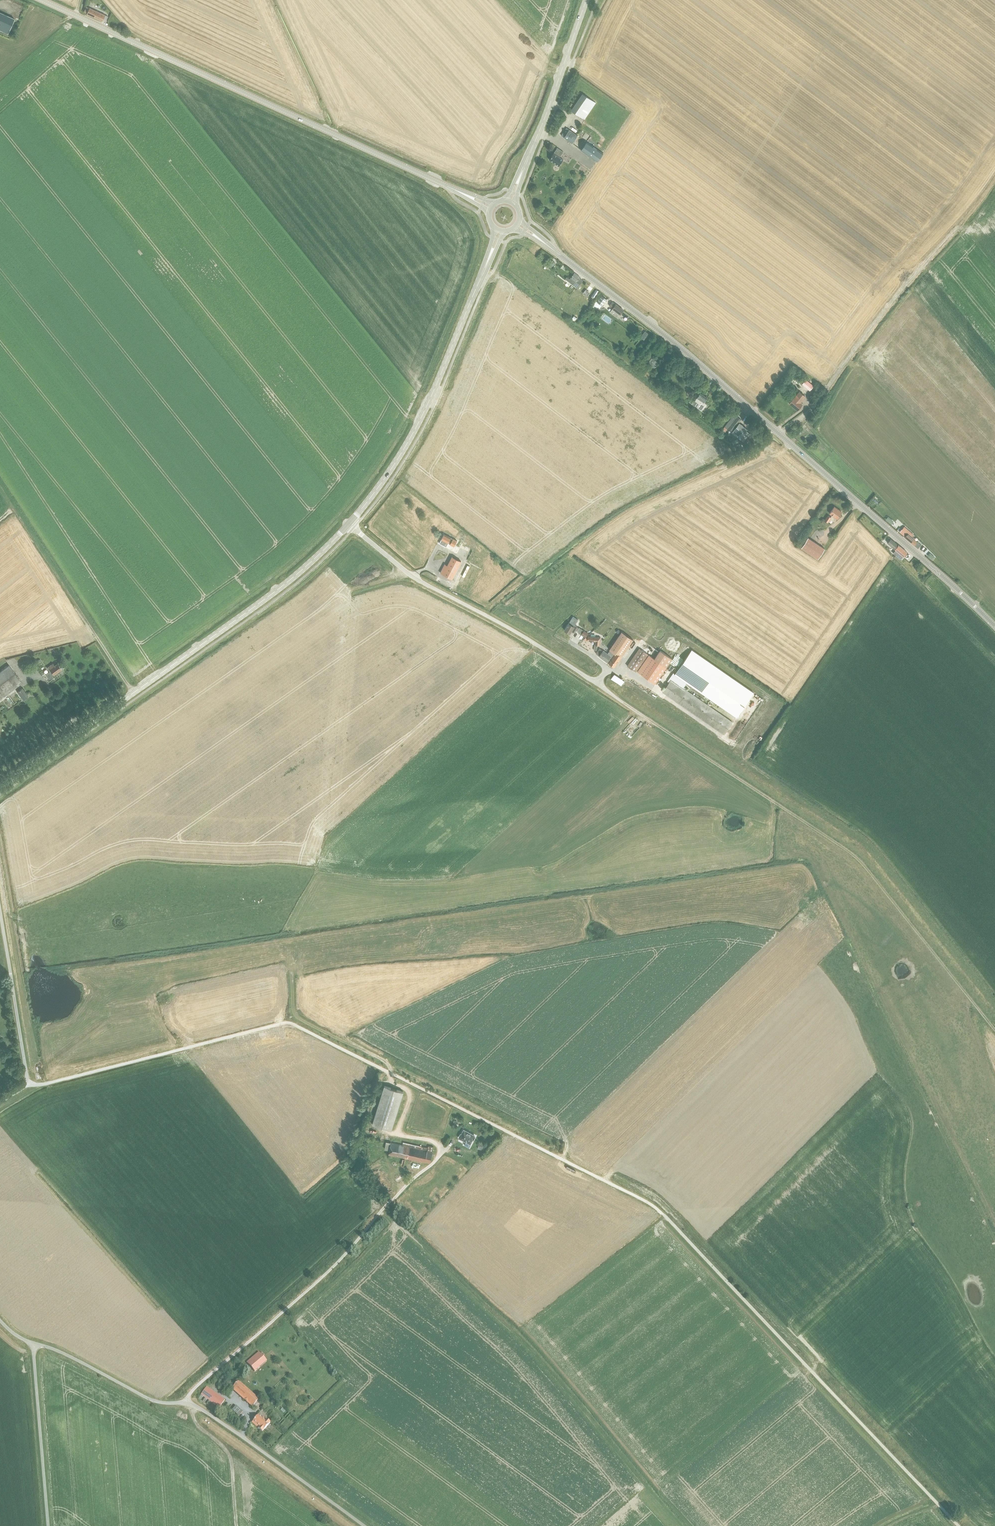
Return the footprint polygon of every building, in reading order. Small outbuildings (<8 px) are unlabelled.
[(86,6),(84,11),(87,12),(86,14),(102,21),(105,15),(86,6)] [(8,34),(15,19),(0,12),(0,30),(8,34)] [(571,110),(580,116),(585,119),(596,103),(583,93),(571,110)] [(567,127),(562,135),(573,143),(578,135),(567,127)] [(603,153),(597,149),(587,142),(582,150),(598,161),(603,153)] [(557,148),(550,159),(559,166),(563,159),(560,157),(564,152),(557,148)] [(579,278),(580,277),(574,273),(571,277),(573,278),(571,280),(574,282),(575,280),(576,281),(577,280),(579,281),(580,279),(579,278)] [(593,305),(598,310),(603,305),(597,300),(593,305)] [(624,310),(616,304),(613,302),(610,306),(613,308),(610,312),(618,318),(624,310)] [(644,340),(648,333),(645,331),(640,337),(644,340)] [(647,364),(653,369),(658,363),(652,357),(650,355),(647,358),(650,360),(647,364)] [(814,386),(806,379),(802,384),(810,390),(814,386)] [(794,397),(789,403),(797,410),(802,404),(800,403),(805,396),(799,391),(794,398),(794,397)] [(697,402),(694,406),(702,411),(707,404),(704,402),(707,397),(700,393),(695,400),(697,402)] [(730,420),(725,427),(744,441),(750,433),(746,430),(747,429),(739,422),(741,419),(734,414),(729,420),(730,420)] [(835,507),(830,513),(832,515),(831,517),(828,516),(825,520),(828,522),(831,518),(835,521),(837,518),(837,519),(842,512),(835,507)] [(902,528),(902,529),(907,533),(905,536),(904,537),(909,540),(918,548),(921,544),(917,541),(916,541),(915,541),(914,539),(915,538),(911,535),(912,533),(904,526),(902,528)] [(445,534),(440,543),(446,546),(454,550),(456,547),(454,546),(457,540),(445,534)] [(457,546),(461,548),(467,537),(462,535),(457,546)] [(801,547),(818,558),(825,548),(808,537),(801,547)] [(891,538),(887,542),(896,549),(893,553),(898,557),(901,554),(903,556),(907,552),(902,548),(891,539),(891,538)] [(460,560),(451,556),(447,565),(445,564),(440,572),(451,578),(460,560)] [(462,561),(454,578),(463,582),(471,564),(462,561)] [(578,620),(575,618),(573,617),(565,630),(570,633),(572,630),(575,632),(578,627),(576,626),(577,624),(576,623),(578,620)] [(633,639),(622,631),(622,632),(609,649),(610,650),(615,653),(609,663),(614,667),(633,639)] [(587,641),(595,642),(595,645),(594,645),(593,650),(596,650),(597,645),(599,645),(600,637),(588,637),(587,637),(583,640),(587,641)] [(599,656),(607,661),(609,663),(615,653),(610,650),(608,653),(605,651),(605,652),(600,648),(595,653),(599,655),(599,656)] [(639,648),(627,665),(635,671),(648,653),(639,648)] [(649,654),(638,671),(655,683),(666,666),(667,666),(672,658),(660,650),(654,658),(649,654)] [(681,664),(675,674),(687,682),(737,717),(753,692),(691,650),(681,664)] [(43,664),(39,659),(33,664),(37,669),(43,664)] [(45,674),(48,679),(62,669),(61,668),(62,667),(60,665),(59,665),(57,663),(54,665),(53,663),(47,668),(49,671),(45,674)] [(0,671),(0,698),(19,684),(18,682),(20,680),(8,665),(0,671)] [(669,682),(662,692),(724,734),(732,722),(683,688),(687,682),(675,674),(673,672),(667,681),(669,682)] [(621,686),(624,681),(614,674),(611,679),(621,686)] [(22,687),(17,691),(23,699),(28,695),(22,687)] [(721,713),(734,720),(736,717),(723,709),(721,713)] [(385,1085),(372,1123),(392,1129),(404,1091),(385,1085)] [(455,1117),(454,1125),(458,1125),(458,1124),(464,1124),(464,1119),(461,1119),(461,1117),(455,1117)] [(461,1132),(459,1136),(459,1137),(466,1140),(464,1143),(469,1146),(473,1139),(474,1139),(476,1135),(475,1135),(476,1134),(464,1128),(461,1132)] [(389,1150),(389,1153),(430,1162),(434,1146),(429,1145),(428,1147),(404,1142),(403,1144),(386,1141),(385,1149),(389,1150)] [(267,1362),(259,1352),(246,1363),(255,1372),(267,1362)] [(239,1381),(231,1389),(252,1408),(254,1406),(256,1408),(260,1403),(258,1401),(259,1400),(239,1381)] [(206,1387),(201,1395),(219,1408),(225,1400),(206,1387)] [(258,1415),(253,1421),(259,1427),(258,1429),(262,1432),(270,1423),(263,1417),(262,1419),(258,1415)]
